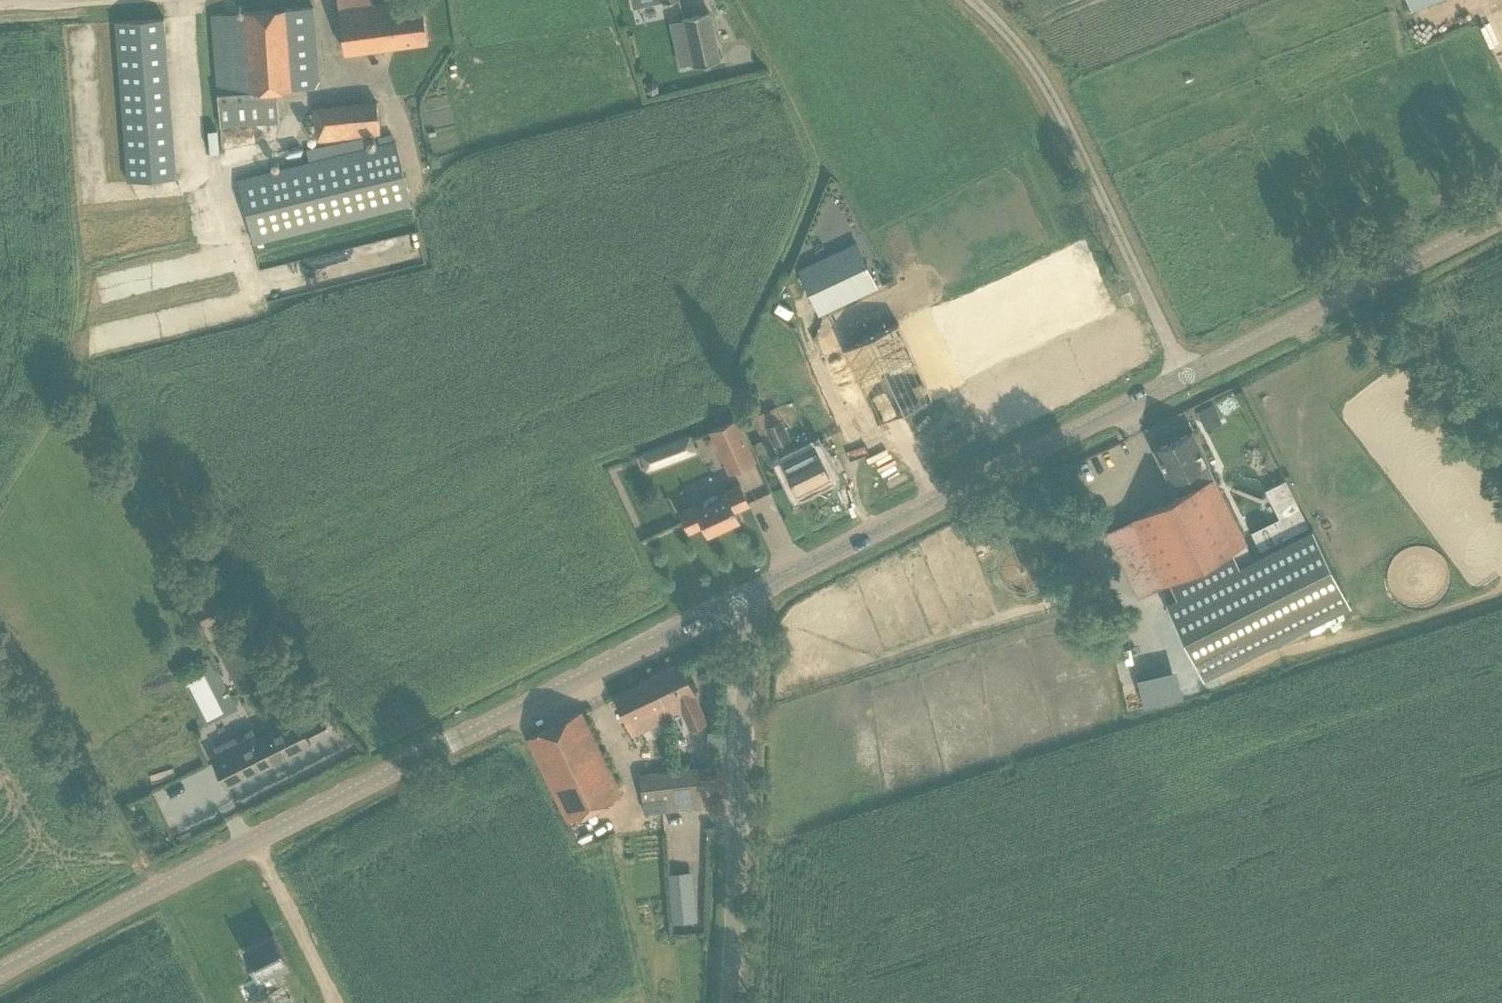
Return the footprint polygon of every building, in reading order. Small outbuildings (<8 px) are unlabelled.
[(422,0),(399,0),(400,7),(374,10),(373,0),(337,0),(344,53),(427,42),(422,0)] [(211,14),(213,34),(219,127),(278,123),(276,92),(314,89),(318,78),(313,7),(211,14)] [(693,66),(720,60),(709,11),(683,17),(693,66)] [(115,22),(117,42),(127,180),(175,176),(163,18),(115,22)] [(378,131),(375,102),(316,107),(319,137),(378,131)] [(314,148),(317,160),(318,163),(241,182),(255,242),(410,204),(395,141),(393,142),(391,134),(377,137),(379,145),(364,149),(361,137),(314,148)] [(876,287),(855,242),(796,269),(817,315),(876,287)] [(96,299),(137,292),(132,265),(92,272),(96,299)] [(858,343),(829,357),(824,358),(858,430),(964,381),(931,309),(912,318),(898,288),(843,313),(858,343)] [(1129,289),(1120,293),(1125,304),(1134,300),(1129,289)] [(1197,411),(1207,430),(1222,422),(1212,403),(1197,411)] [(755,415),(761,428),(764,426),(773,445),(788,437),(774,406),(755,415)] [(756,460),(737,418),(709,431),(728,473),(756,460)] [(1107,531),(1116,549),(1139,598),(1168,583),(1175,596),(1237,564),(1231,551),(1247,544),(1191,432),(1155,449),(1178,496),(1107,531)] [(646,469),(679,457),(673,442),(641,454),(646,469)] [(783,464),(788,474),(797,492),(829,476),(815,448),(783,464)] [(704,525),(708,534),(738,520),(734,511),(749,504),(739,484),(723,491),(725,495),(720,497),(718,494),(700,502),(702,506),(697,508),(695,504),(679,512),(689,532),(704,525)] [(1237,564),(1175,596),(1164,602),(1203,679),(1350,605),(1311,527),(1237,564)] [(246,640),(220,654),(240,693),(266,679),(246,640)] [(705,651),(709,661),(725,653),(720,644),(705,651)] [(680,663),(647,678),(667,718),(683,711),(690,728),(706,722),(680,663)] [(647,678),(612,695),(631,735),(667,718),(647,678)] [(622,794),(581,711),(527,738),(568,821),(593,808),(594,808),(622,794)] [(226,785),(310,743),(298,720),(215,761),(226,785)] [(700,768),(667,772),(671,809),(705,805),(700,768)] [(667,772),(640,776),(644,812),(671,809),(667,772)] [(671,897),(673,911),(691,909),(689,895),(671,897)] [(273,934),(244,948),(265,991),(250,998),(253,1002),(295,1002),(285,983),(289,981),(285,973),(291,970),(273,934)]
